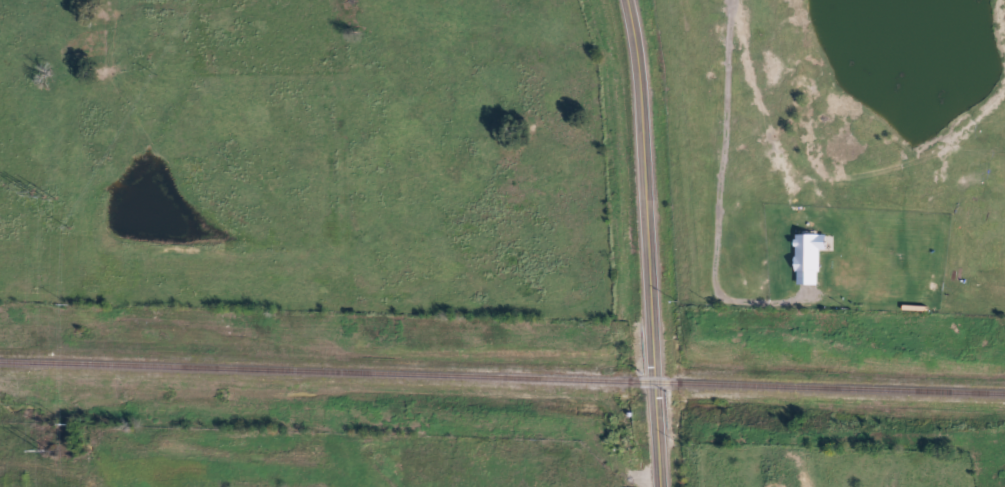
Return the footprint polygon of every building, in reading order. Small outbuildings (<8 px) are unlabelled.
[(823,285),(823,251),(833,251),(833,235),(801,235),(801,285),(823,285)]
